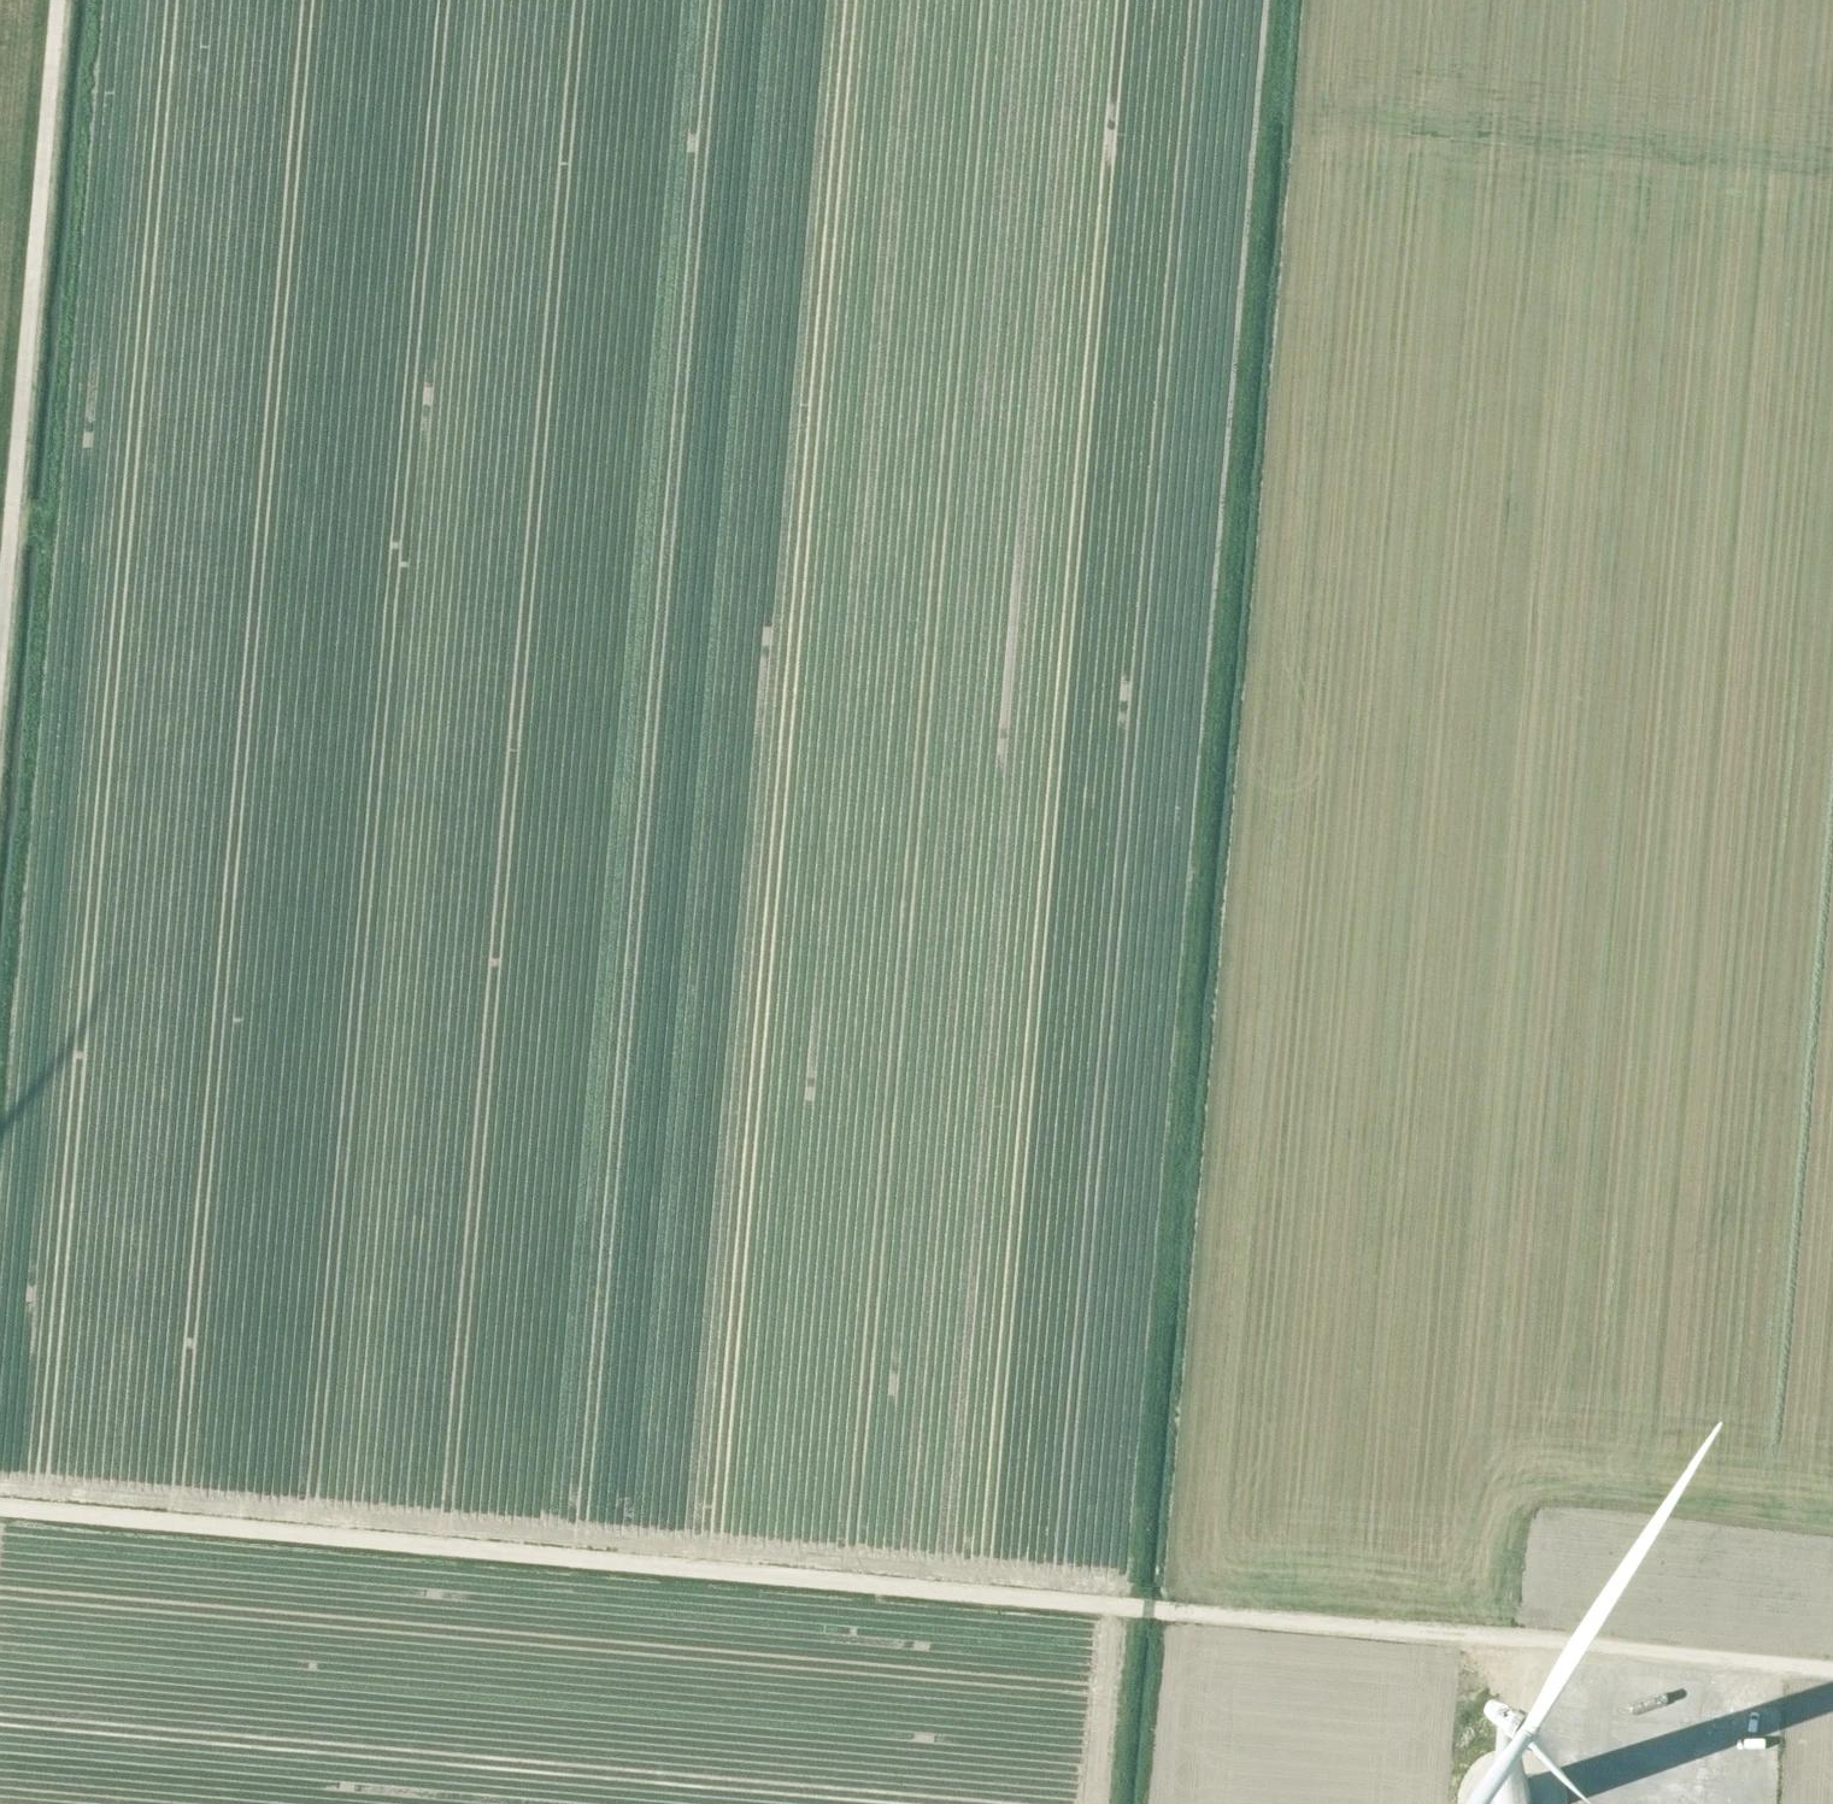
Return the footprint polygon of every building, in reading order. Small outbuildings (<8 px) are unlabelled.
[(1521,1779),(1518,1779),(1516,1778),(1514,1778),(1512,1778),(1510,1778),(1507,1779),(1505,1779),(1503,1780),(1501,1781),(1499,1782),(1497,1783),(1496,1784),(1494,1786),(1493,1787),(1491,1789),(1490,1791),(1489,1793),(1488,1795),(1488,1797),(1487,1800),(1487,1802),(1487,1803),(1538,1803),(1538,1801),(1537,1799),(1537,1796),(1536,1794),(1535,1792),(1534,1790),(1533,1789),(1531,1787),(1530,1785),(1528,1784),(1526,1782),(1525,1781),(1523,1780),(1521,1779)]
